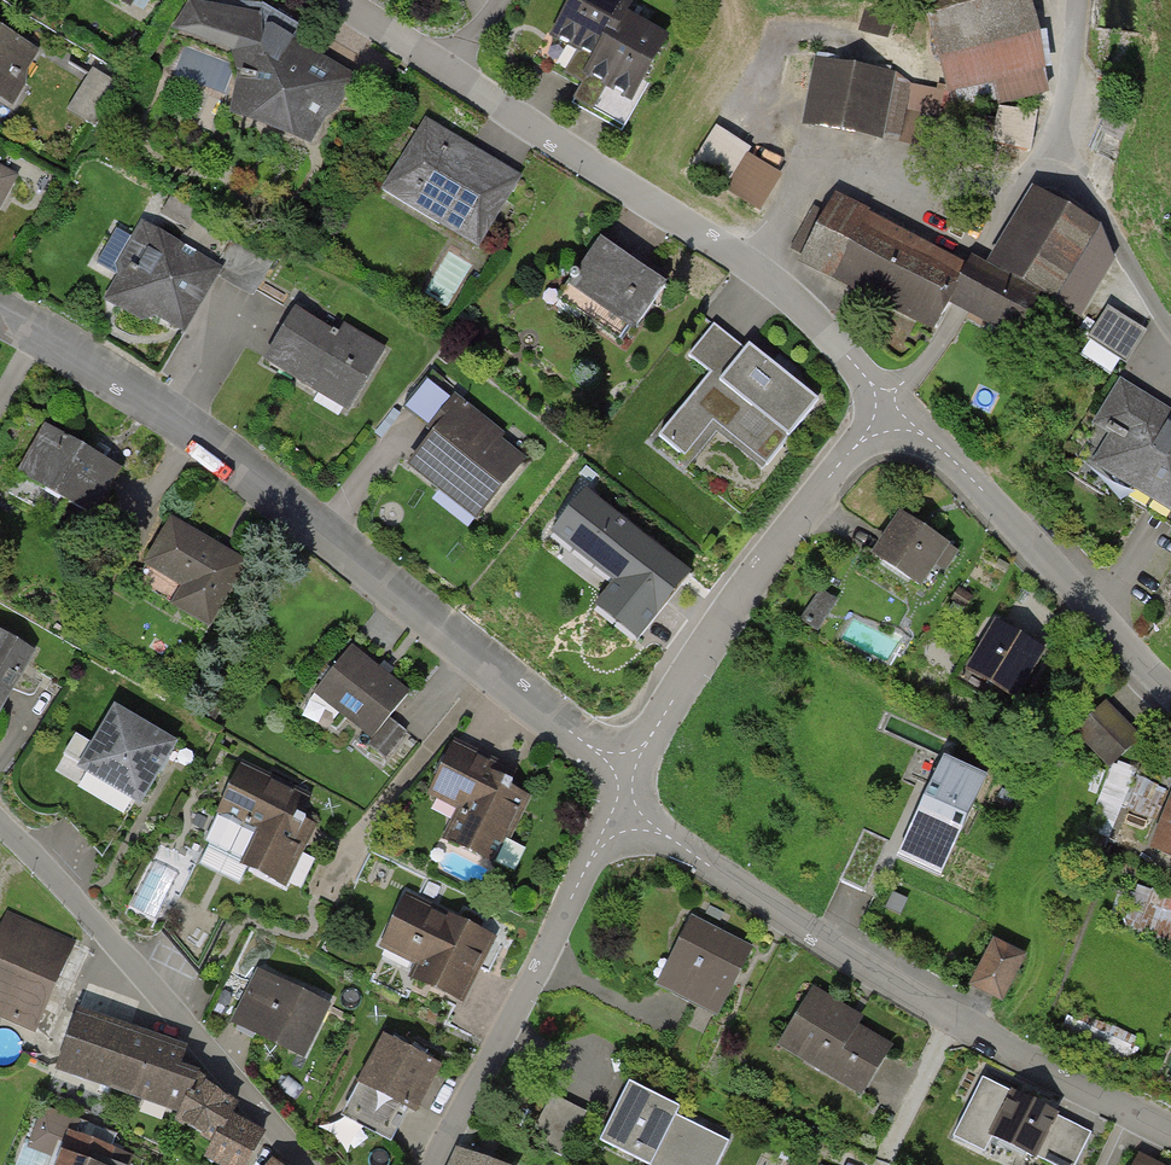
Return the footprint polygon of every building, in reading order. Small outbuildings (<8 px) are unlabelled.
[(132,13),(139,0),(110,0),(132,13)] [(623,14),(631,0),(571,0),(550,40),(578,55),(565,79),(583,89),(623,14)] [(954,111),(961,109),(997,101),(999,109),(1051,96),(1044,72),(1041,34),(1030,0),(927,0),(948,87),(954,111)] [(306,137),(325,107),(331,110),(350,80),(315,60),(302,46),(259,20),(191,7),(180,29),(233,49),(242,78),(236,110),(306,137)] [(633,107),(670,39),(623,14),(583,89),(574,105),(594,115),(606,93),(633,107)] [(13,107),(26,86),(27,74),(40,52),(0,28),(0,99),(13,107)] [(813,61),(802,129),(883,143),(884,137),(893,83),(895,75),(813,61)] [(120,87),(92,70),(67,111),(95,128),(120,87)] [(937,89),(893,83),(884,137),(900,141),(900,145),(958,156),(962,130),(956,129),(961,109),(954,111),(948,87),(937,85),(937,89)] [(1037,114),(999,109),(992,142),(1031,155),(1037,114)] [(992,132),(994,119),(978,116),(975,128),(992,132)] [(426,119),(382,193),(479,251),(524,177),(426,119)] [(689,171),(760,215),(784,177),(748,155),(752,150),(716,128),(689,171)] [(20,176),(0,167),(0,213),(20,176)] [(1033,187),(987,266),(1055,306),(1100,227),(1033,187)] [(955,273),(957,270),(867,221),(872,212),(834,192),(825,209),(814,204),(789,251),(802,258),(797,265),(934,339),(951,309),(958,313),(1015,343),(1037,302),(988,276),(982,287),(972,282),(955,273)] [(114,282),(102,302),(142,324),(157,320),(185,336),(219,277),(252,296),(272,261),(231,238),(230,240),(191,217),(196,208),(171,193),(155,220),(160,223),(158,228),(141,218),(134,229),(114,217),(86,266),(114,282)] [(1100,227),(1055,306),(1081,321),(1116,263),(1100,227)] [(600,242),(558,302),(625,348),(666,288),(600,242)] [(1147,332),(1108,308),(1087,341),(1126,366),(1147,332)] [(295,309),(263,363),(349,414),(387,351),(344,326),(339,334),(295,309)] [(763,473),(819,404),(749,348),(746,352),(714,326),(689,357),(710,374),(658,439),(682,458),(677,465),(686,473),(717,435),(763,473)] [(1170,528),(1170,408),(1120,377),(1091,425),(1109,436),(1100,450),(1087,442),(1067,475),(1122,509),(1127,501),(1170,528)] [(431,438),(406,469),(476,523),(523,461),(499,443),(506,435),(455,395),(425,434),(431,438)] [(46,427),(7,493),(58,523),(68,506),(94,522),(123,472),(46,427)] [(692,577),(587,492),(552,535),(615,586),(595,611),(636,645),(692,577)] [(901,515),(872,559),(922,591),(936,569),(945,574),(959,553),(901,515)] [(171,609),(211,632),(251,563),(171,517),(142,567),(145,569),(137,583),(173,604),(171,609)] [(821,591),(800,621),(817,633),(838,603),(821,591)] [(1047,653),(994,622),(963,676),(1016,706),(1047,653)] [(37,654),(0,633),(0,716),(37,654)] [(352,648),(313,695),(372,743),(411,695),(352,648)] [(1072,735),(1108,772),(1119,761),(1142,739),(1106,702),(1072,735)] [(140,810),(178,746),(116,710),(94,748),(76,738),(65,757),(81,766),(77,773),(140,810)] [(409,734),(392,720),(369,748),(386,761),(409,734)] [(510,841),(530,799),(512,790),(514,785),(489,773),(493,765),(451,745),(427,795),(460,812),(445,842),(493,866),(506,839),(510,841)] [(942,884),(990,780),(944,759),(902,847),(865,830),(840,881),(864,892),(881,856),(942,884)] [(1119,761),(1108,772),(1086,831),(1110,839),(1123,807),(1154,820),(1166,791),(1135,776),(1138,770),(1119,761)] [(300,816),(307,801),(239,769),(216,816),(218,817),(206,844),(210,846),(200,866),(240,885),(247,872),(288,892),(320,826),(300,816)] [(1149,858),(1170,866),(1170,800),(1149,858)] [(1137,886),(1122,927),(1170,945),(1170,898),(1137,886)] [(411,983),(464,1009),(499,939),(406,894),(379,949),(419,968),(411,983)] [(34,1035),(74,943),(7,915),(0,931),(0,1020),(34,1035)] [(755,949),(691,917),(655,989),(718,1021),(755,949)] [(994,941),(969,991),(1003,1008),(1028,958),(994,941)] [(258,972),(231,1028),(305,1064),(332,1009),(258,972)] [(814,987),(776,1047),(862,1101),(895,1049),(860,1027),(865,1018),(814,987)] [(80,1014),(58,1074),(179,1117),(199,1083),(200,1079),(174,1069),(182,1050),(80,1014)] [(1139,1050),(1068,1017),(1058,1038),(1129,1071),(1139,1050)] [(383,1037),(356,1087),(359,1089),(343,1120),(392,1146),(408,1117),(417,1121),(445,1069),(383,1037)] [(982,1081),(953,1141),(986,1156),(992,1143),(1037,1164),(1038,1161),(1045,1164),(1078,1164),(1093,1135),(982,1081)] [(266,1137),(230,1118),(237,1104),(199,1083),(179,1117),(174,1126),(214,1148),(206,1162),(212,1164),(251,1164),(266,1137)] [(629,1085),(600,1145),(641,1164),(719,1164),(729,1144),(677,1118),(681,1110),(629,1085)] [(590,1114),(552,1096),(530,1142),(567,1160),(590,1114)] [(49,1164),(127,1164),(131,1155),(111,1147),(116,1135),(78,1120),(76,1125),(44,1112),(32,1145),(53,1153),(49,1164)] [(448,1164),(499,1164),(455,1148),(448,1164)]
